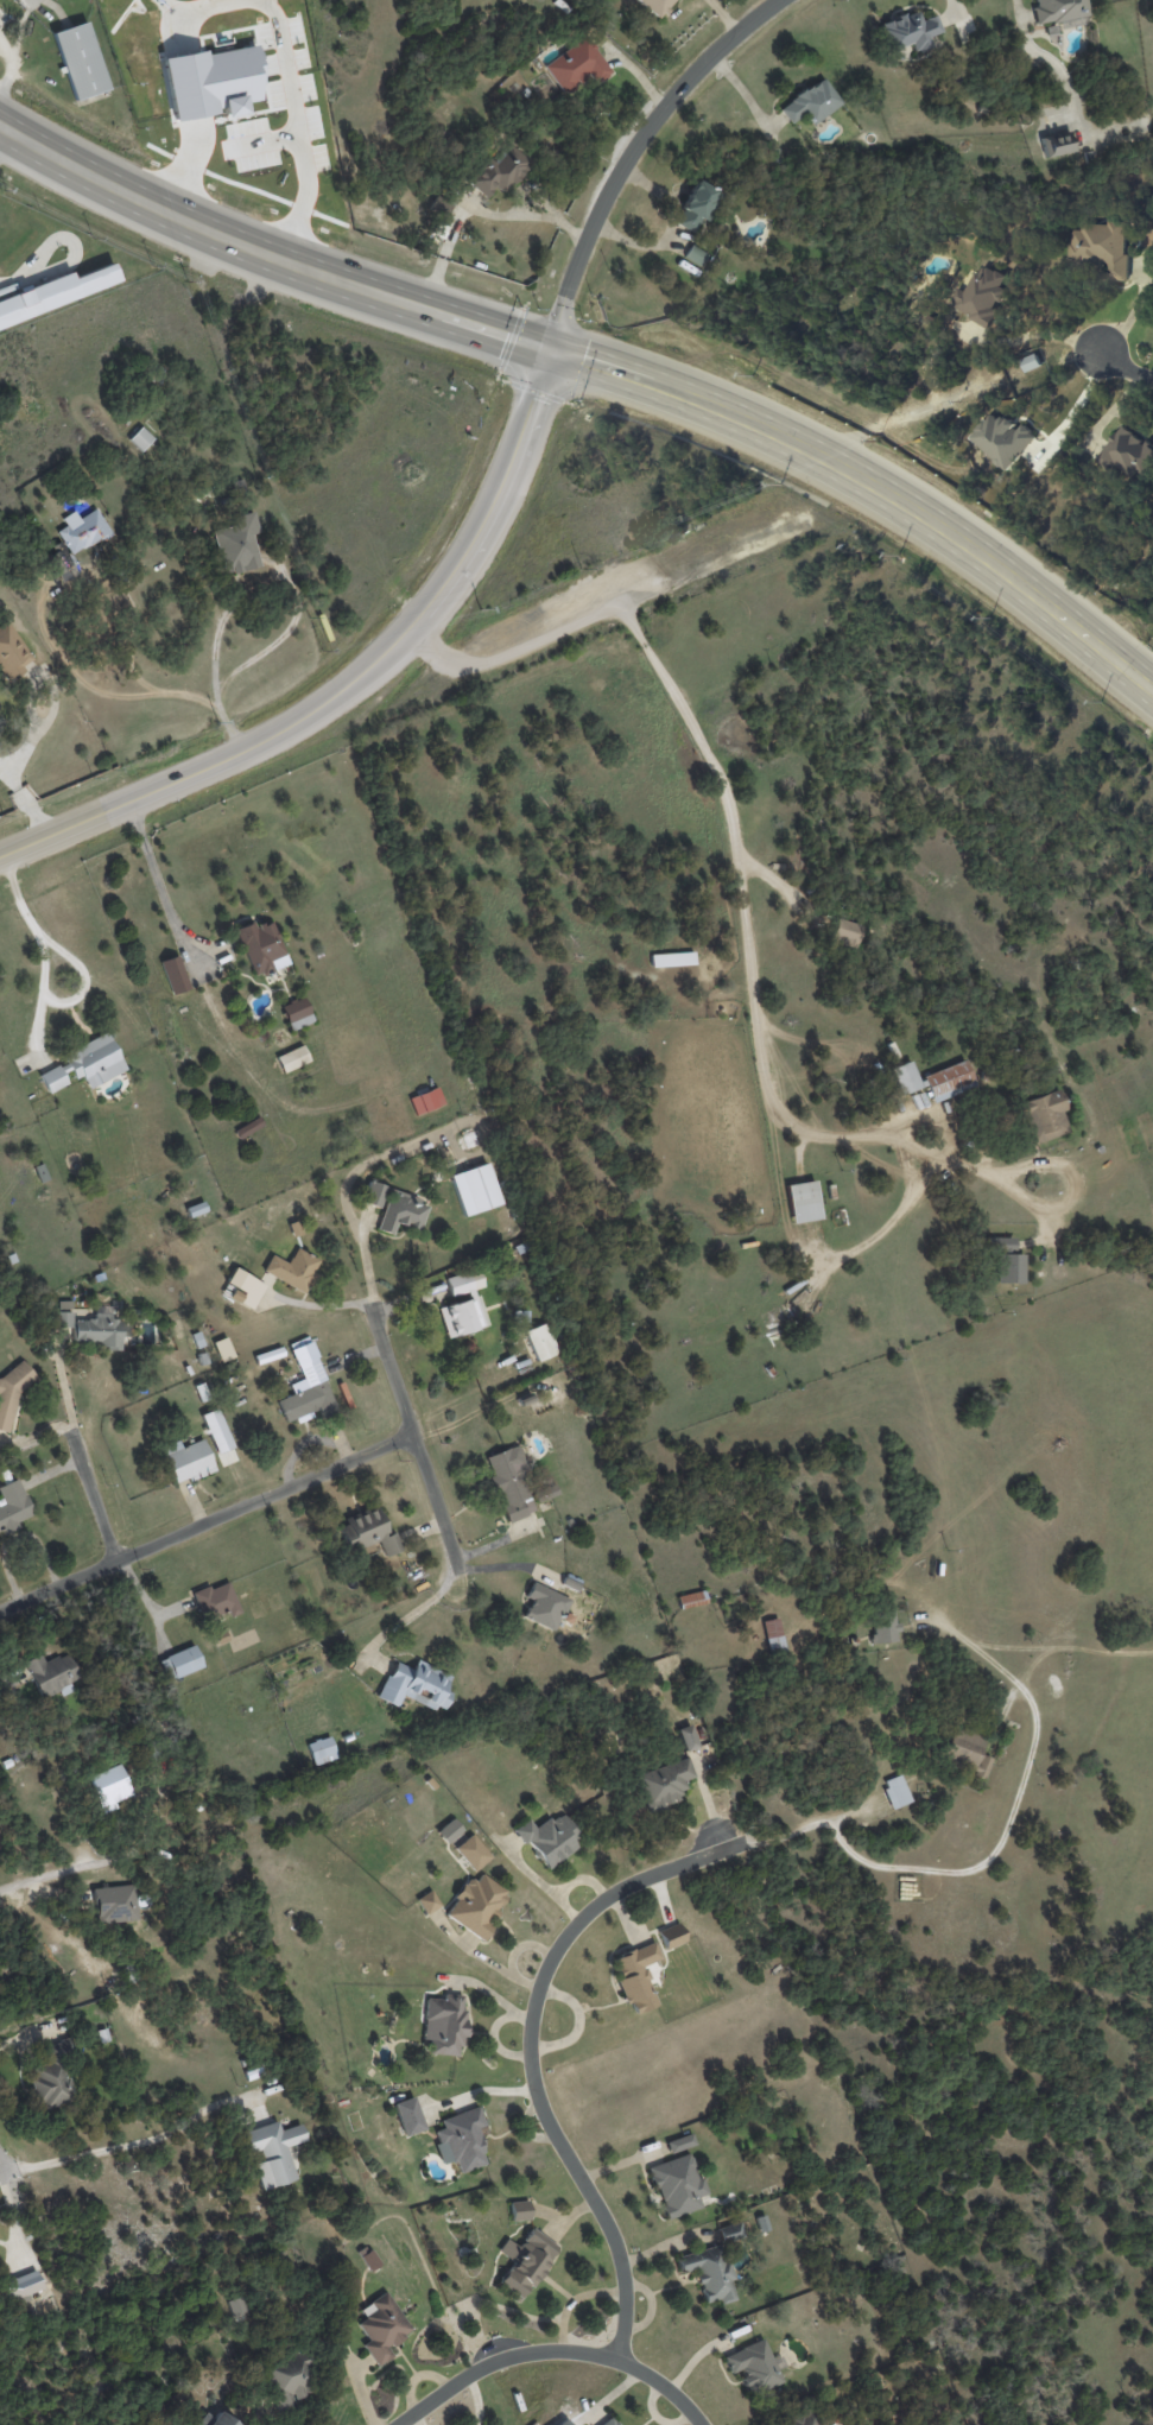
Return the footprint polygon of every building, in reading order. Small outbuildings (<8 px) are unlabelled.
[(671,0),(635,0),(654,18),(671,0)] [(1085,0),(1034,0),(1035,6),(1031,8),(1035,27),(1088,14),(1085,0)] [(935,14),(920,20),(916,9),(878,24),(890,52),(911,44),(915,55),(932,48),(927,37),(942,32),(935,14)] [(53,31),(88,19),(109,84),(75,96),(53,31)] [(563,95),(590,77),(595,83),(610,73),(586,36),(543,64),(563,95)] [(163,51),(205,43),(207,51),(256,43),(266,96),(220,105),(221,109),(173,118),(163,51)] [(841,103),(822,77),(780,108),(791,123),(804,113),(812,124),(841,103)] [(1040,138),(1044,157),(1073,152),(1070,133),(1040,138)] [(485,198),(495,186),(503,193),(530,164),(508,143),(492,161),(487,157),(465,180),(485,198)] [(674,222),(695,233),(716,191),(695,180),(674,222)] [(1107,281),(1125,281),(1126,224),(1081,223),(1081,232),(1069,232),(1068,265),(1108,266),(1107,281)] [(683,257),(700,267),(707,255),(690,245),(683,257)] [(120,286),(112,263),(72,277),(71,275),(0,299),(0,326),(120,286)] [(968,293),(959,289),(950,311),(992,327),(998,310),(1000,311),(1008,291),(1002,289),(1006,276),(979,265),(968,293)] [(1020,360),(1025,373),(1041,367),(1036,354),(1020,360)] [(968,437),(1004,472),(1035,439),(1009,414),(1000,423),(990,414),(968,437)] [(142,451),(153,438),(140,426),(129,440),(142,451)] [(1115,464),(1137,482),(1152,462),(1152,447),(1147,442),(1145,444),(1122,426),(1094,460),(1108,472),(1115,464)] [(78,518),(74,510),(61,518),(66,525),(56,531),(71,556),(111,533),(96,508),(78,518)] [(223,575),(260,566),(252,534),(259,532),(254,511),(227,518),(229,526),(212,531),(223,575)] [(77,576),(61,541),(47,547),(63,582),(77,576)] [(6,683),(25,671),(21,665),(31,659),(6,618),(0,622),(0,673),(6,683)] [(830,939),(855,947),(862,925),(836,918),(830,939)] [(270,920),(229,935),(258,982),(298,970),(270,920)] [(651,954),(651,967),(694,965),(693,952),(651,954)] [(159,961),(171,995),(189,989),(177,955),(159,961)] [(291,1031),(314,1021),(303,996),(280,1006),(291,1031)] [(113,1032),(61,1066),(103,1108),(138,1078),(113,1032)] [(275,1055),(281,1072),(308,1062),(303,1046),(275,1055)] [(920,1087),(910,1060),(888,1068),(899,1095),(920,1087)] [(930,1103),(975,1086),(965,1060),(920,1076),(930,1103)] [(52,1062),(37,1069),(47,1095),(70,1089),(52,1062)] [(414,1114),(443,1105),(438,1088),(409,1096),(414,1114)] [(1019,1102),(1032,1144),(1068,1132),(1062,1111),(1065,1110),(1058,1089),(1019,1102)] [(239,1138),(263,1125),(258,1117),(234,1130),(239,1138)] [(445,1173),(464,1216),(508,1202),(489,1159),(445,1173)] [(369,1180),(360,1207),(384,1216),(375,1230),(403,1236),(408,1228),(424,1227),(436,1199),(369,1180)] [(785,1185),(792,1223),(820,1218),(813,1180),(785,1185)] [(205,1212),(203,1203),(185,1207),(187,1216),(205,1212)] [(1023,1283),(1023,1253),(1013,1253),(1014,1238),(985,1237),(984,1251),(998,1251),(998,1283),(1023,1283)] [(328,1277),(313,1298),(255,1261),(264,1254),(281,1260),(297,1243),(327,1264),(319,1271),(328,1277)] [(230,1265),(221,1290),(252,1310),(264,1285),(230,1265)] [(439,1300),(451,1341),(499,1328),(481,1294),(439,1300)] [(56,1340),(122,1348),(123,1312),(53,1298),(56,1340)] [(534,1361),(556,1354),(547,1323),(525,1329),(534,1361)] [(313,1337),(286,1344),(305,1388),(328,1378),(313,1337)] [(20,1349),(0,1389),(0,1432),(11,1439),(39,1380),(20,1349)] [(272,1398),(334,1379),(341,1400),(285,1424),(272,1398)] [(197,1412),(222,1457),(240,1449),(221,1404),(197,1412)] [(160,1452),(173,1492),(222,1474),(203,1437),(160,1452)] [(481,1458),(506,1508),(549,1489),(520,1438),(481,1458)] [(0,1487),(0,1493),(6,1505),(0,1507),(0,1537),(37,1522),(20,1481),(0,1487)] [(533,1490),(535,1501),(557,1496),(555,1485),(533,1490)] [(401,1550),(395,1531),(387,1534),(377,1508),(337,1522),(348,1553),(379,1542),(384,1556),(401,1550)] [(521,1576),(520,1617),(553,1636),(571,1604),(521,1576)] [(228,1578),(189,1590),(204,1625),(246,1610),(228,1578)] [(680,1608),(707,1604),(704,1591),(678,1595),(680,1608)] [(872,1643),(897,1642),(897,1622),(893,1622),(893,1611),(871,1612),(872,1643)] [(762,1621),(769,1654),(785,1650),(778,1617),(762,1621)] [(191,1644),(159,1653),(172,1677),(205,1669),(191,1644)] [(81,1655),(24,1686),(57,1731),(119,1686),(81,1655)] [(400,1655),(376,1695),(399,1710),(405,1701),(432,1712),(451,1678),(400,1655)] [(684,1752),(697,1747),(689,1724),(676,1729),(684,1752)] [(984,1776),(990,1758),(978,1754),(984,1736),(951,1724),(939,1760),(984,1776)] [(328,1731),(303,1741),(313,1765),(343,1749),(328,1731)] [(84,1777),(99,1805),(139,1796),(121,1756),(84,1777)] [(694,1777),(687,1758),(634,1775),(645,1812),(681,1801),(678,1792),(686,1789),(683,1781),(694,1777)] [(881,1782),(892,1809),(910,1801),(899,1774),(881,1782)] [(528,1819),(515,1828),(544,1869),(583,1842),(561,1811),(535,1829),(528,1819)] [(461,1833),(455,1819),(436,1828),(443,1842),(461,1833)] [(474,1871),(491,1856),(470,1834),(454,1849),(474,1871)] [(443,1913),(479,1939),(510,1896),(480,1874),(475,1882),(469,1877),(443,1913)] [(87,1882),(85,1921),(139,1921),(138,1880),(87,1882)] [(440,1906),(431,1890),(416,1898),(425,1914),(440,1906)] [(657,1931),(664,1950),(686,1941),(678,1922),(657,1931)] [(658,2005),(642,1965),(660,1958),(654,1941),(612,1958),(620,1978),(615,1980),(624,2001),(628,1999),(634,2014),(658,2005)] [(462,2056),(465,2009),(461,2008),(462,1995),(442,1994),(442,1999),(425,1998),(422,2040),(428,2040),(428,2053),(462,2056)] [(76,2052),(23,2057),(28,2121),(76,2110),(76,2052)] [(404,2136),(424,2129),(412,2096),(392,2103),(404,2136)] [(439,2119),(442,2128),(434,2130),(438,2143),(434,2144),(441,2164),(455,2160),(459,2172),(486,2164),(476,2128),(484,2126),(478,2107),(439,2119)] [(299,2125),(237,2135),(254,2190),(302,2182),(299,2125)] [(665,2142),(669,2153),(695,2145),(691,2133),(665,2142)] [(649,2165),(664,2219),(700,2208),(697,2196),(706,2193),(702,2177),(697,2178),(690,2153),(649,2165)] [(511,2221),(529,2220),(528,2201),(510,2201),(511,2221)] [(719,2242),(742,2238),(739,2223),(716,2227),(719,2242)] [(559,2248),(531,2228),(517,2247),(505,2238),(497,2250),(513,2261),(498,2282),(519,2298),(528,2285),(530,2287),(559,2248)] [(357,2250),(368,2271),(379,2265),(369,2244),(357,2250)] [(736,2299),(721,2244),(676,2256),(681,2273),(695,2270),(704,2303),(720,2299),(721,2303),(736,2299)] [(0,2279),(0,2290),(5,2303),(43,2286),(33,2265),(0,2279)] [(411,2332),(387,2291),(359,2308),(365,2318),(357,2323),(368,2341),(362,2344),(376,2366),(392,2356),(386,2347),(411,2332)] [(722,2356),(729,2373),(738,2370),(748,2396),(781,2383),(764,2339),(722,2356)] [(262,2366),(277,2412),(294,2407),(291,2398),(313,2391),(302,2353),(262,2366)] [(219,2409),(212,2417),(206,2412),(193,2424),(235,2424),(219,2409)] [(824,2415),(811,2419),(809,2409),(777,2418),(779,2424),(827,2424),(824,2415)] [(610,2416),(598,2424),(617,2424),(610,2416)]
